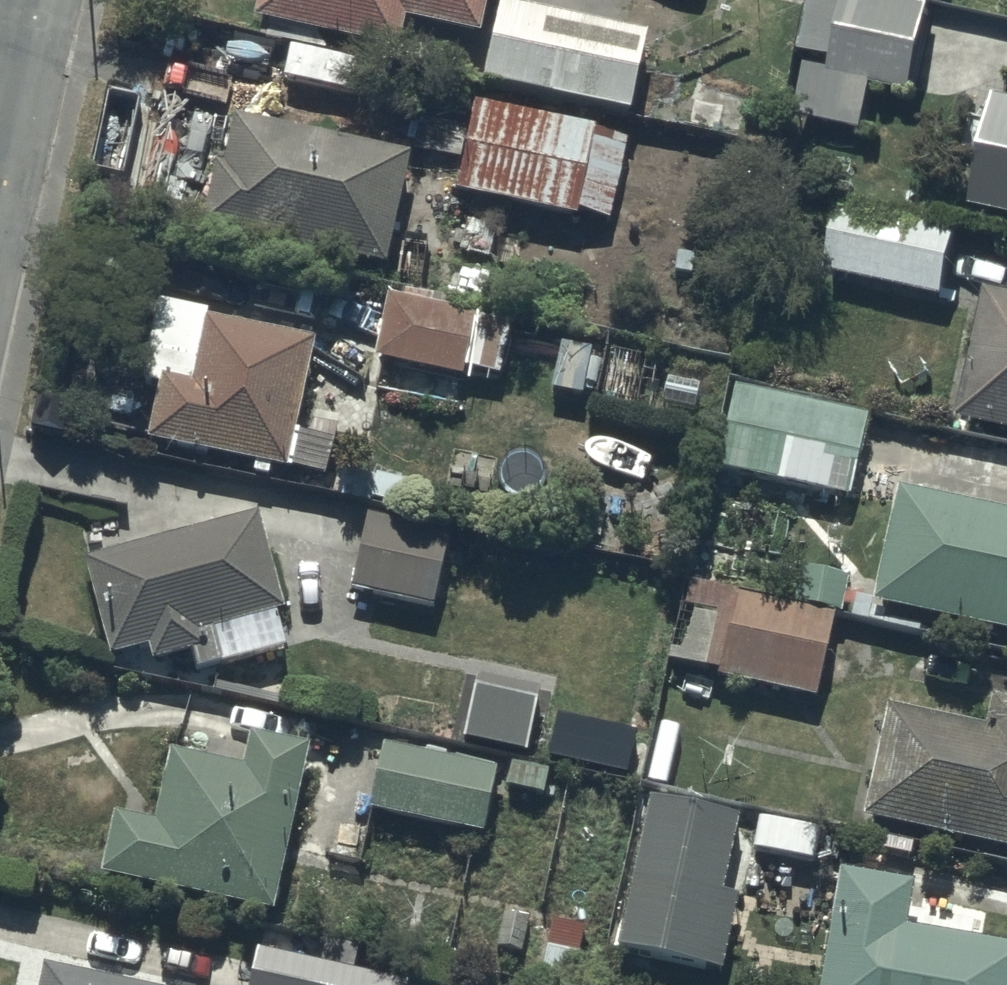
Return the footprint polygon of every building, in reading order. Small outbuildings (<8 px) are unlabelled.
[(311,123),(346,131),(352,104),(373,108),(381,66),(403,70),(409,39),(482,54),(493,0),(263,0),(252,52),(305,62),(299,93),(316,97),(311,123)] [(861,0),(813,0),(800,59),(838,67),(835,83),(808,77),(797,128),(866,143),(876,97),(915,106),(935,16),(861,0)] [(948,10),(950,0),(901,0),(948,10)] [(626,39),(504,14),(485,105),(693,148),(709,69),(646,57),(647,54),(624,49),(626,39)] [(1002,112),(977,222),(1006,229),(1006,113),(1002,112)] [(597,139),(472,115),(454,212),(578,236),(579,231),(611,237),(628,153),(596,147),(597,139)] [(417,173),(237,129),(225,180),(218,178),(202,242),(389,288),(417,173)] [(946,309),(963,238),(845,214),(831,287),(946,309)] [(962,435),(1006,445),(1006,304),(993,300),(962,435)] [(429,315),(387,306),(372,374),(462,393),(464,382),(500,389),(511,337),(477,330),(480,315),(431,305),(429,315)] [(289,483),(313,360),(307,359),(309,348),(196,326),(193,340),(169,336),(155,403),(159,404),(149,456),(289,483)] [(867,432),(738,403),(715,506),(786,522),(789,510),(798,512),(801,500),(849,511),(867,432)] [(896,480),(872,594),(1006,623),(1006,504),(896,480)] [(258,507),(86,553),(111,647),(147,638),(151,652),(190,642),(197,668),(286,644),(276,606),(284,604),(258,507)] [(485,556),(447,547),(449,539),(370,520),(365,539),(361,538),(350,585),(433,605),(438,584),(477,592),(485,556)] [(793,599),(736,588),(735,596),(732,595),(722,646),(708,643),(705,661),(721,664),(720,667),(755,674),(749,709),(779,715),(785,682),(816,688),(831,604),(837,605),(844,569),(800,561),(793,599)] [(539,691),(474,677),(463,733),(527,746),(539,691)] [(886,697),(860,808),(1006,843),(1006,693),(990,689),(982,720),(886,697)] [(272,904),(308,739),(252,726),(245,759),(171,742),(155,815),(114,806),(111,822),(103,820),(98,841),(106,843),(101,867),(272,904)] [(498,761),(384,735),(369,801),(484,827),(498,761)] [(738,807),(647,789),(615,940),(721,963),(738,887),(722,884),(738,807)] [(818,820),(757,812),(753,845),(813,853),(818,820)] [(836,863),(813,984),(1006,984),(1006,940),(902,920),(911,877),(836,863)] [(569,981),(580,921),(552,916),(548,940),(544,939),(537,976),(569,981)] [(246,984),(352,984),(356,968),(256,944),(246,984)] [(44,957),(38,984),(172,984),(44,957)]
